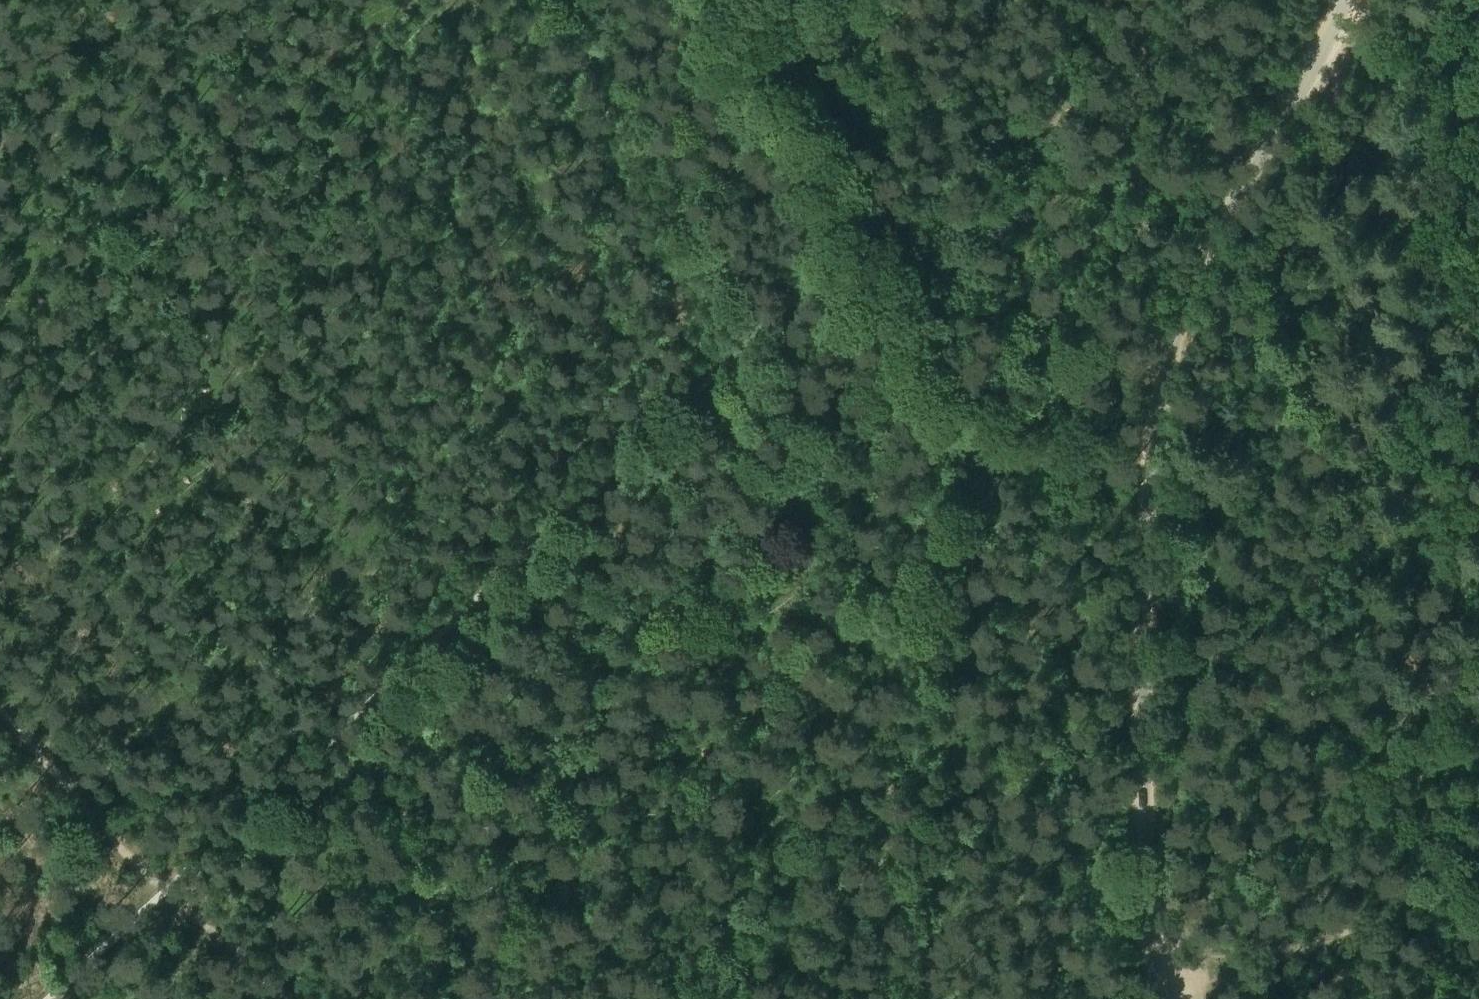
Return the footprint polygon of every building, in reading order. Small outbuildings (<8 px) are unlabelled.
[(128,732),(128,701),(109,701),(108,731),(128,732)]
